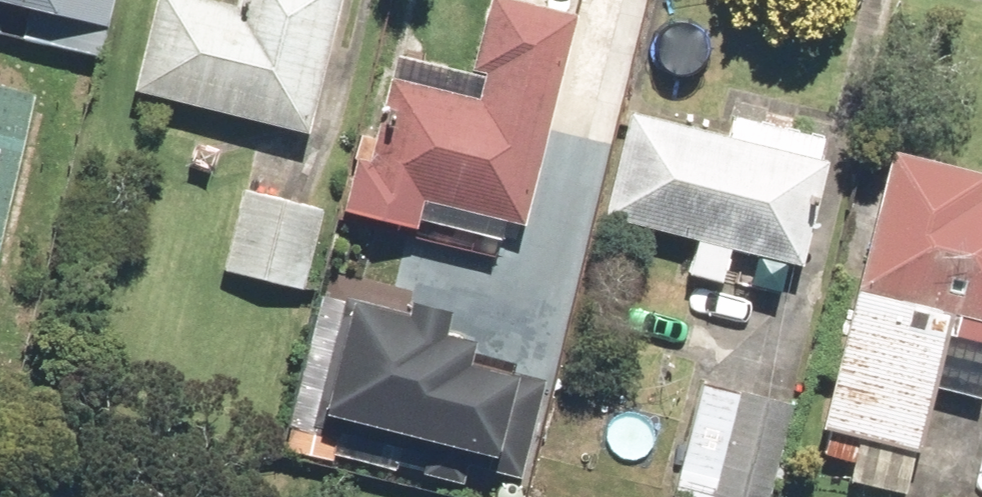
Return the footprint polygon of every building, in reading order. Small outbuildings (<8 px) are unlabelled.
[(109,21),(115,0),(36,0),(109,21)] [(135,84),(319,130),(352,0),(156,0),(135,84)] [(520,240),(582,9),(548,0),(500,0),(475,93),(398,72),(377,153),(361,149),(347,204),(424,225),(427,215),(520,240)] [(10,249),(47,85),(0,75),(0,247),(10,249)] [(742,243),(809,260),(840,136),(743,112),(738,134),(637,108),(611,210),(702,233),(693,269),(734,279),(742,243)] [(899,142),(820,462),(914,486),(952,330),(981,337),(981,162),(899,142)] [(329,202),(246,184),(228,268),(311,286),(329,202)] [(487,333),(353,303),(330,404),(506,443),(525,358),(484,348),(487,333)] [(803,405),(705,380),(676,494),(688,496),(780,496),(803,405)]
